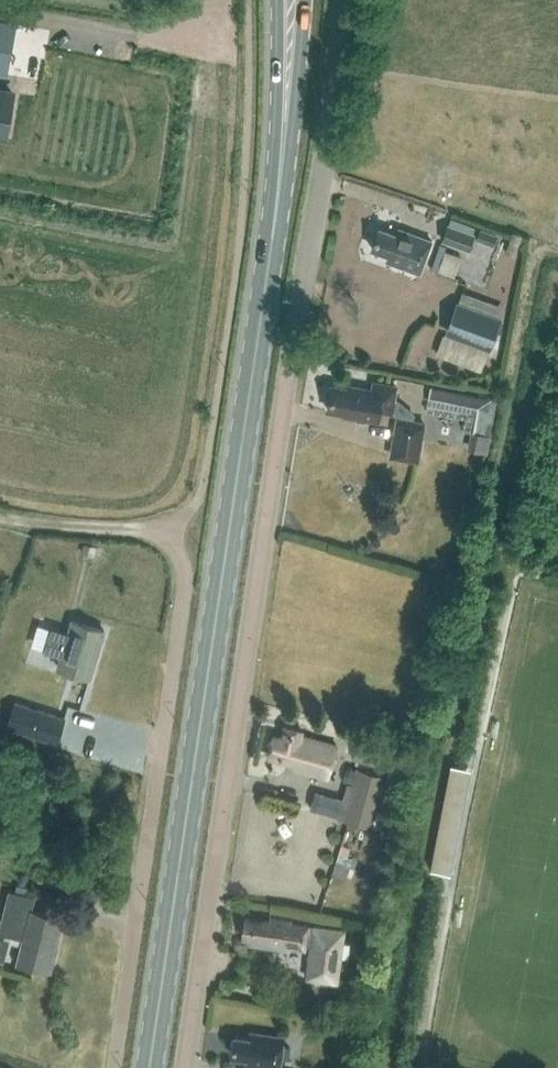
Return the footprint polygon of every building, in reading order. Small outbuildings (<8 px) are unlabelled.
[(2,72),(7,73),(16,23),(0,20),(0,72),(2,72)] [(5,131),(13,92),(0,90),(0,130),(5,131)] [(469,249),(475,234),(449,224),(443,239),(469,249)] [(399,227),(397,233),(380,227),(372,247),(389,254),(387,260),(421,272),(432,240),(399,227)] [(477,239),(494,246),(498,234),(482,228),(477,239)] [(499,251),(492,282),(508,285),(515,254),(499,251)] [(502,317),(457,300),(445,332),(490,349),(502,317)] [(489,350),(443,333),(436,353),(482,370),(489,350)] [(380,419),(381,411),(393,413),(399,383),(373,378),(371,389),(350,386),(349,389),(333,386),(330,407),(346,410),(345,413),(355,414),(356,420),(364,422),(368,417),(380,419)] [(495,396),(431,385),(428,401),(476,410),(472,430),(489,433),(495,396)] [(414,412),(398,399),(395,402),(394,411),(397,414),(389,455),(419,461),(427,420),(413,418),(414,412)] [(90,676),(105,629),(73,619),(70,631),(52,625),(44,650),(62,656),(59,666),(90,676)] [(15,701),(7,726),(58,742),(66,717),(15,701)] [(301,735),(302,730),(286,726),(282,737),(274,735),(269,752),(293,759),(291,766),(328,776),(336,745),(301,735)] [(429,866),(449,870),(468,765),(448,761),(429,866)] [(347,819),(373,827),(387,775),(364,768),(359,786),(356,786),(347,819)] [(63,916),(32,908),(35,896),(10,889),(0,928),(0,931),(24,937),(18,961),(50,969),(63,916)] [(308,933),(309,924),(292,922),(293,919),(270,916),(270,920),(246,917),(244,936),(252,937),(252,943),(289,948),(289,945),(306,947),(306,943),(312,943),(313,934),(308,933)] [(314,925),(313,934),(312,943),(307,977),(338,981),(345,929),(314,925)] [(235,1035),(233,1055),(248,1057),(247,1063),(281,1067),(282,1056),(289,1057),(291,1046),(284,1046),(285,1035),(257,1031),(256,1038),(235,1035)]
